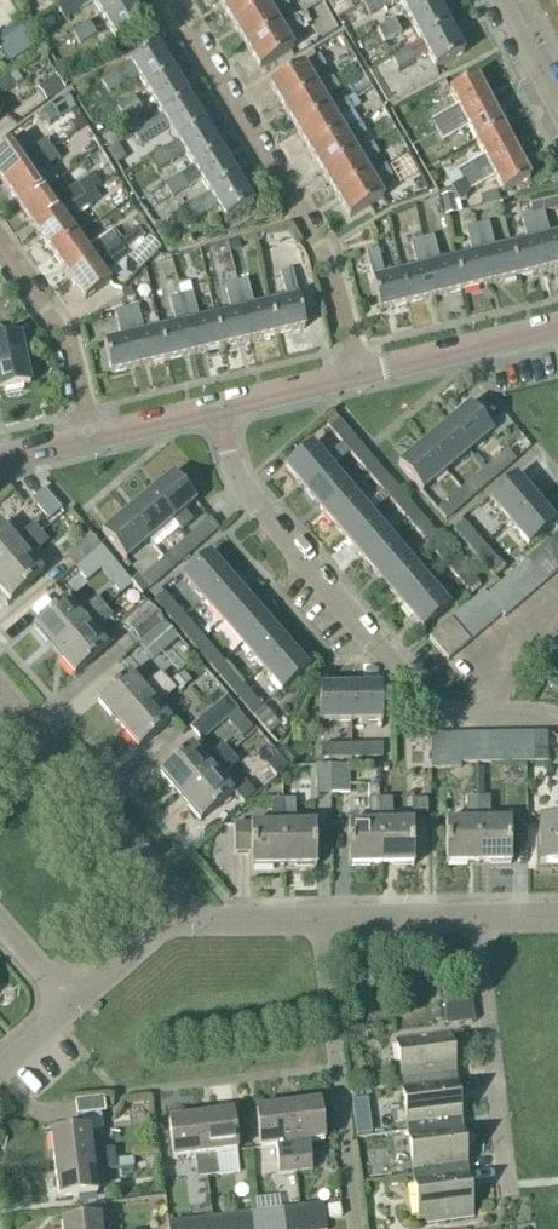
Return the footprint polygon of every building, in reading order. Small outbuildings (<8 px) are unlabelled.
[(20,18),(17,14),(8,0),(0,0),(0,32),(20,18)] [(73,0),(69,0),(56,8),(64,21),(80,11),(73,0)] [(80,11),(93,3),(101,17),(128,0),(73,0),(80,11)] [(144,27),(128,0),(101,17),(117,43),(144,27)] [(219,4),(232,26),(266,6),(262,0),(226,0),(219,4)] [(266,6),(232,26),(245,48),(279,28),(272,16),(288,7),(283,0),(276,0),(266,6)] [(381,0),(369,0),(362,4),(369,17),(385,8),(381,0)] [(434,0),(381,0),(385,8),(399,1),(406,15),(434,0)] [(435,0),(434,0),(406,15),(421,42),(449,27),(435,0)] [(279,28),(245,48),(259,71),(293,50),(285,38),(301,28),(295,18),(279,28)] [(403,36),(395,22),(378,32),(385,45),(403,36)] [(71,33),(79,47),(95,37),(87,23),(71,33)] [(19,26),(0,38),(0,49),(8,61),(32,45),(19,26)] [(449,27),(421,42),(407,49),(413,62),(428,55),(435,69),(464,55),(449,27)] [(125,85),(138,77),(146,91),(173,74),(157,47),(130,64),(117,71),(125,85)] [(390,58),(397,71),(413,62),(407,49),(390,58)] [(269,86),(282,109),(316,89),(308,77),(324,67),(318,57),(302,67),(302,66),(269,86)] [(9,78),(8,77),(3,69),(0,71),(0,84),(9,78)] [(117,71),(100,81),(108,94),(125,85),(117,71)] [(15,72),(8,77),(9,78),(14,86),(21,81),(15,72)] [(153,103),(161,116),(162,117),(189,100),(173,74),(146,91),(153,103)] [(476,78),(462,85),(457,74),(443,81),(457,108),(432,121),(437,131),(489,104),(476,78)] [(45,103),(64,90),(54,76),(36,89),(45,103)] [(0,84),(0,96),(14,86),(9,78),(0,84)] [(295,131),(329,111),(322,99),(338,90),(332,80),(316,89),(282,109),(295,131)] [(57,120),(74,108),(66,95),(48,107),(57,120)] [(116,108),(124,121),(141,111),(133,97),(116,108)] [(157,137),(169,129),(177,142),(177,143),(205,126),(189,100),(162,117),(161,116),(149,124),(157,137)] [(309,153),(342,133),(335,121),(351,112),(345,102),(329,111),(295,131),(309,153)] [(468,129),(476,143),(503,129),(489,104),(437,131),(443,142),(468,129)] [(157,137),(149,124),(132,134),(140,147),(157,137)] [(342,133),(309,153),(322,175),(355,155),(349,143),(364,134),(358,124),(342,133)] [(173,163),(185,156),(193,168),(193,169),(220,152),(205,126),(177,143),(177,142),(164,149),(173,163)] [(516,154),(503,129),(476,143),(483,158),(458,171),(463,182),(516,154)] [(3,185),(51,151),(44,141),(21,158),(11,144),(0,151),(0,181),(3,185)] [(117,145),(107,151),(115,165),(126,159),(117,145)] [(355,155),(322,175),(335,197),(369,176),(362,165),(377,156),(371,145),(356,155),(355,155)] [(173,163),(164,149),(148,160),(156,172),(173,163)] [(44,190),(44,191),(57,182),(47,168),(58,160),(51,151),(3,185),(19,208),(44,190)] [(188,189),(200,181),(208,194),(209,195),(236,178),(220,152),(193,169),(193,168),(180,175),(188,189)] [(463,182),(469,192),(494,178),(502,194),(529,180),(516,154),(463,182)] [(407,158),(398,163),(407,179),(416,174),(407,158)] [(369,176),(335,197),(349,219),(382,199),(375,187),(390,177),(384,167),(369,177),(369,176)] [(77,187),(84,197),(94,189),(100,185),(93,175),(77,187)] [(171,199),(188,189),(180,175),(163,186),(171,199)] [(204,215),(216,207),(225,222),(252,205),(236,178),(209,195),(208,194),(196,202),(204,215)] [(469,192),(463,182),(451,188),(459,204),(465,200),(469,192)] [(84,197),(77,187),(53,204),(44,191),(44,190),(19,208),(35,231),(84,197)] [(94,189),(84,197),(90,206),(97,202),(101,199),(94,189)] [(531,214),(542,212),(557,208),(554,194),(527,201),(530,215),(531,214)] [(453,195),(440,198),(445,216),(458,213),(453,195)] [(52,254),(76,237),(67,223),(90,206),(84,197),(35,231),(52,254)] [(187,224),(204,215),(196,202),(180,211),(187,224)] [(547,211),(552,232),(557,231),(557,209),(547,211)] [(545,272),(557,269),(557,237),(549,240),(542,212),(531,214),(545,272)] [(526,245),(510,249),(517,278),(545,272),(531,214),(530,215),(519,217),(526,245)] [(476,228),(490,285),(517,278),(510,249),(494,253),(487,225),(476,228)] [(490,285),(476,228),(465,231),(471,258),(455,262),(462,292),(490,285)] [(134,232),(117,244),(123,253),(124,254),(141,242),(140,240),(134,232)] [(68,277),(116,243),(109,234),(86,250),(76,237),(52,254),(68,277)] [(435,298),(462,292),(455,262),(439,266),(432,238),(421,241),(435,298)] [(238,240),(227,242),(229,253),(240,250),(238,240)] [(407,305),(435,298),(421,241),(409,244),(416,272),(400,276),(407,305)] [(116,243),(68,277),(85,301),(109,284),(99,269),(123,253),(117,244),(116,243)] [(407,305),(400,276),(384,280),(377,252),(365,255),(379,312),(407,305)] [(270,306),(269,306),(276,336),(305,329),(291,272),(279,274),(286,302),(270,306)] [(279,274),(264,278),(270,306),(286,302),(279,274)] [(235,285),(249,342),(276,336),(269,306),(253,310),(247,282),(235,285)] [(249,342),(235,285),(224,287),(230,315),(214,319),(221,349),(249,342)] [(129,289),(121,290),(124,305),(133,303),(130,288),(129,289)] [(221,349),(214,319),(198,323),(192,295),(180,297),(194,355),(221,349)] [(194,355),(180,297),(169,300),(175,328),(159,332),(166,361),(194,355)] [(125,310),(139,368),(166,361),(159,332),(143,336),(137,308),(125,310)] [(104,345),(110,374),(139,368),(125,310),(114,313),(120,341),(104,345)] [(5,391),(5,395),(22,392),(21,388),(29,386),(19,339),(3,342),(0,330),(0,392),(5,391)] [(468,454),(491,434),(486,427),(468,406),(444,426),(468,454)] [(510,430),(499,416),(486,427),(491,434),(497,441),(510,430)] [(349,454),(359,446),(339,422),(329,431),(341,445),(349,454)] [(468,454),(444,426),(421,446),(445,473),(468,454)] [(349,454),(341,445),(324,459),(312,445),(283,469),(304,493),(332,468),(349,454)] [(368,477),(379,469),(359,446),(349,454),(368,477)] [(445,473),(421,446),(398,466),(421,493),(445,473)] [(484,471),(492,481),(515,462),(506,452),(484,471)] [(323,516),(352,491),(332,468),(304,493),(323,516)] [(388,500),(398,492),(379,469),(368,477),(388,500)] [(469,500),(492,481),(484,471),(460,491),(469,500)] [(148,494),(172,523),(196,503),(172,474),(148,494)] [(507,524),(536,500),(516,477),(487,501),(507,524)] [(46,521),(60,511),(42,489),(28,501),(46,521)] [(343,539),(371,515),(371,514),(377,508),(370,499),(363,504),(352,491),(323,516),(343,539)] [(445,521),(469,500),(460,491),(436,511),(445,521)] [(408,523),(418,515),(398,492),(388,500),(408,523)] [(148,494),(125,514),(149,542),(172,523),(148,494)] [(536,500),(507,524),(528,548),(556,524),(536,500)] [(149,542),(125,514),(101,534),(125,562),(149,542)] [(362,562),(391,538),(371,515),(343,539),(362,562)] [(427,547),(438,538),(418,515),(408,523),(427,547)] [(187,539),(195,549),(217,531),(209,520),(187,539)] [(472,555),(482,546),(462,523),(452,532),(472,555)] [(40,534),(32,525),(15,541),(2,526),(0,527),(0,569),(40,534)] [(10,602),(43,573),(30,558),(48,543),(40,534),(0,569),(0,590),(10,602)] [(549,542),(557,553),(557,534),(549,542)] [(76,569),(101,548),(90,536),(65,557),(76,569)] [(382,585),(411,561),(391,538),(362,562),(382,585)] [(447,570),(457,561),(438,538),(427,547),(447,570)] [(171,570),(195,549),(187,539),(163,560),(171,570)] [(557,572),(557,553),(549,542),(538,551),(557,573),(557,572)] [(482,546),(472,555),(491,578),(501,569),(482,546)] [(101,548),(76,569),(86,581),(111,560),(101,548)] [(547,582),(557,573),(538,551),(528,560),(547,582)] [(182,578),(202,601),(230,578),(209,554),(182,578)] [(148,590),(171,570),(163,560),(139,580),(148,590)] [(536,591),(547,582),(528,560),(517,570),(536,591)] [(402,608),(430,584),(411,561),(382,585),(402,608)] [(457,561),(447,570),(466,592),(477,584),(457,561)] [(525,600),(536,591),(517,570),(507,579),(525,600)] [(123,574),(111,584),(120,596),(132,585),(131,583),(123,574)] [(137,577),(131,583),(132,585),(141,595),(148,590),(139,580),(137,577)] [(230,578),(202,601),(222,624),(249,601),(230,578)] [(515,609),(525,600),(507,579),(496,588),(515,609)] [(430,584),(402,608),(422,632),(450,607),(430,584)] [(504,618),(515,609),(496,588),(486,596),(486,597),(502,615),(501,616),(504,618)] [(486,597),(486,596),(483,593),(472,602),(491,624),(501,616),(502,615),(486,597)] [(173,626),(183,617),(163,594),(153,603),(173,626)] [(33,628),(53,652),(104,609),(96,600),(79,615),(66,600),(33,628)] [(249,601),(222,624),(242,647),(269,623),(249,601)] [(481,633),(491,624),(472,602),(462,611),(481,633)] [(138,643),(162,622),(147,605),(123,626),(138,643)] [(53,652),(74,676),(114,642),(101,627),(112,617),(104,609),(53,652)] [(470,643),(481,633),(462,611),(451,621),(470,643)] [(193,649),(203,640),(183,617),(173,626),(193,649)] [(459,652),(470,643),(451,621),(440,630),(459,652)] [(289,646),(269,623),(242,647),(261,670),(289,646)] [(152,662),(177,640),(164,624),(138,647),(152,662)] [(448,662),(459,652),(440,630),(429,640),(448,662)] [(213,672),(223,663),(203,640),(193,649),(213,672)] [(289,646),(261,670),(282,694),(309,670),(289,646)] [(547,672),(557,678),(557,662),(555,660),(547,672)] [(232,695),(243,686),(223,663),(213,672),(232,695)] [(542,681),(557,691),(557,678),(547,672),(547,673),(542,681)] [(117,726),(168,683),(160,674),(142,689),(130,674),(97,702),(117,726)] [(178,680),(173,684),(181,695),(186,691),(178,680)] [(168,683),(117,726),(138,750),(171,722),(158,707),(175,692),(168,683)] [(243,686),(232,695),(252,718),(262,709),(243,686)] [(319,725),(351,724),(350,686),(319,687),(319,725)] [(381,686),(350,686),(351,724),(382,724),(381,686)] [(225,697),(189,728),(200,740),(210,731),(224,719),(235,709),(225,697)] [(235,709),(224,719),(241,739),(252,730),(235,709)] [(533,734),(534,761),(547,761),(547,733),(533,734)] [(475,762),(489,762),(488,734),(474,735),(475,762)] [(489,762),(504,762),(503,734),(488,734),(489,762)] [(504,762),(518,762),(517,734),(503,734),(504,762)] [(518,762),(534,761),(533,734),(517,734),(518,762)] [(445,763),(446,763),(446,735),(427,735),(428,768),(445,768),(445,763)] [(446,763),(460,763),(460,735),(446,735),(446,763)] [(460,763),(475,762),(474,735),(460,735),(460,763)] [(351,746),(352,759),(381,759),(380,745),(351,746)] [(159,774),(179,798),(230,755),(222,746),(205,761),(192,746),(159,774)] [(320,760),(352,759),(351,746),(320,747),(320,760)] [(268,762),(267,769),(274,776),(286,766),(276,754),(268,762)] [(238,764),(230,755),(179,798),(200,822),(233,794),(220,779),(238,764)] [(328,766),(329,796),(349,795),(348,765),(328,766)] [(315,796),(329,796),(328,766),(314,767),(315,796)] [(368,800),(380,800),(379,786),(368,786),(368,800)] [(241,788),(233,794),(243,806),(255,796),(248,788),(241,788)] [(557,791),(557,820),(538,821),(539,865),(557,865),(557,791)] [(489,798),(477,799),(478,866),(510,866),(510,821),(489,822),(489,798)] [(478,866),(477,799),(465,799),(465,822),(445,822),(446,867),(478,866)] [(348,868),(381,867),(380,800),(368,800),(368,823),(348,824),(348,868)] [(380,800),(381,867),(413,867),(412,823),(392,823),(391,800),(380,800)] [(283,869),(282,801),(270,802),(270,825),(250,825),(250,826),(234,826),(234,854),(251,854),(251,869),(283,869)] [(294,801),(282,801),(283,869),(316,868),(315,824),(294,824),(294,801)] [(444,1004),(447,1023),(477,1018),(474,1000),(444,1004)] [(402,1088),(455,1081),(449,1033),(396,1040),(402,1088)] [(408,1133),(461,1127),(455,1081),(402,1088),(408,1133)] [(287,1107),(295,1174),(312,1172),(308,1144),(324,1142),(319,1104),(287,1107)] [(279,1176),(295,1174),(287,1107),(256,1111),(260,1150),(275,1148),(279,1176)] [(200,1118),(207,1178),(216,1177),(214,1156),(236,1153),(231,1114),(200,1118)] [(101,1116),(76,1119),(78,1132),(89,1131),(102,1129),(101,1116)] [(207,1178),(200,1118),(168,1122),(173,1161),(195,1158),(198,1180),(207,1178)] [(369,1119),(354,1120),(356,1136),(371,1134),(369,1119)] [(413,1179),(466,1172),(461,1127),(408,1133),(413,1179)] [(54,1167),(115,1160),(114,1151),(92,1153),(89,1131),(78,1132),(50,1136),(54,1167)] [(132,1158),(115,1160),(116,1169),(133,1167),(132,1158)] [(115,1160),(54,1167),(58,1199),(77,1197),(95,1195),(97,1195),(94,1172),(116,1170),(116,1169),(115,1160)] [(466,1172),(413,1179),(419,1224),(472,1217),(466,1172)] [(95,1195),(77,1197),(79,1209),(96,1207),(95,1195)] [(312,1228),(325,1228),(322,1204),(309,1206),(312,1228)] [(309,1206),(295,1207),(298,1228),(312,1228),(309,1206)] [(295,1207),(281,1209),(283,1228),(298,1228),(295,1207)] [(328,1219),(340,1218),(339,1207),(326,1208),(328,1219)] [(281,1209),(266,1211),(268,1228),(283,1228),(281,1209)] [(266,1211),(253,1213),(255,1228),(268,1228),(266,1211)] [(253,1213),(239,1214),(241,1228),(255,1228),(253,1213)] [(239,1214),(225,1216),(227,1228),(241,1228),(239,1214)] [(225,1216),(211,1218),(212,1228),(227,1228),(225,1216)] [(211,1218),(196,1220),(197,1228),(212,1228),(211,1218)] [(100,1219),(61,1223),(61,1228),(101,1228),(100,1219)] [(196,1220),(181,1221),(182,1228),(197,1228),(196,1220)]
